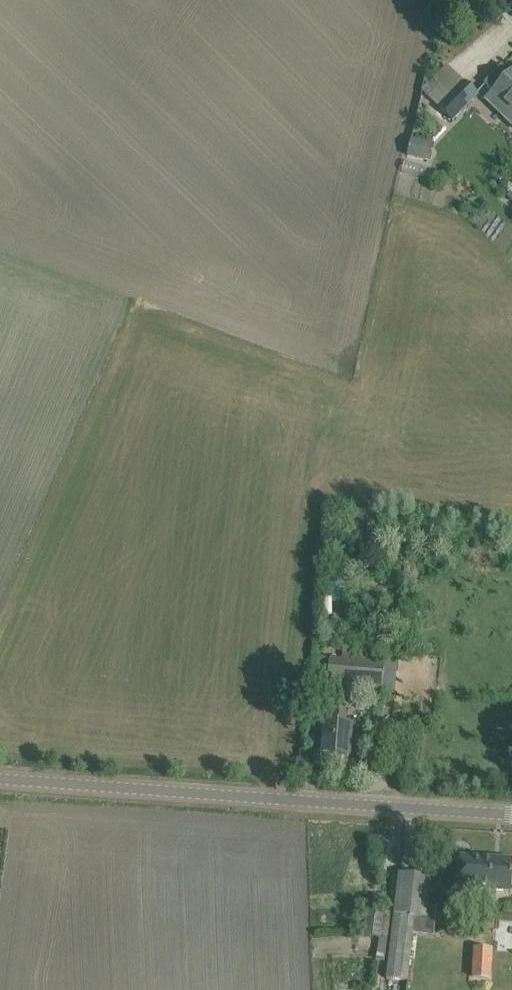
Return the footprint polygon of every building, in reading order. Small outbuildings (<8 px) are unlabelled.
[(502,65),(484,84),(510,109),(502,117),(511,126),(511,73),(511,74),(502,65)] [(464,82),(439,108),(452,120),(478,94),(464,82)] [(404,155),(428,159),(431,142),(407,138),(404,155)] [(328,658),(327,685),(381,690),(383,662),(328,658)] [(324,724),(324,735),(322,755),(349,757),(351,726),(346,726),(348,711),(332,710),(331,724),(324,724)] [(458,888),(485,890),(486,858),(460,857),(458,888)] [(485,890),(511,892),(511,875),(511,860),(486,858),(485,890)] [(399,873),(394,913),(369,910),(366,936),(379,937),(378,948),(390,949),(387,979),(407,981),(414,917),(425,918),(430,877),(399,873)] [(511,949),(511,920),(500,919),(498,949),(511,949)] [(491,951),(475,950),(473,977),(489,978),(491,951)]
